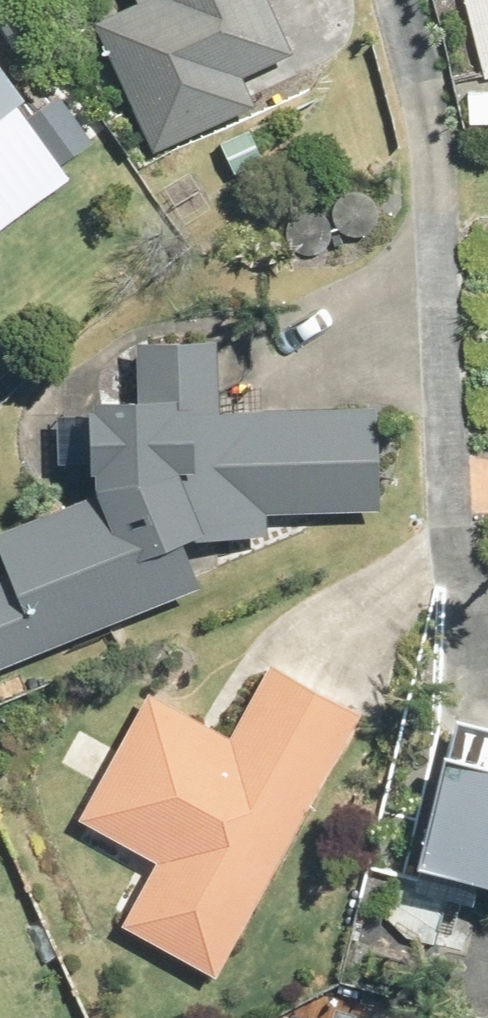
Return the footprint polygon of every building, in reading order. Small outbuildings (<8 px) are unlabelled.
[(135,2),(91,22),(151,155),(253,109),(240,78),(291,54),(267,0),(134,0),(135,2)] [(484,78),(487,77),(487,0),(464,0),(484,78)] [(21,98),(0,69),(0,113),(21,98)] [(467,94),(468,124),(487,123),(487,94),(467,94)] [(217,141),(232,174),(262,160),(247,128),(217,141)] [(92,494),(0,533),(0,557),(8,577),(0,580),(0,667),(197,586),(180,543),(188,540),(267,537),(265,514),(375,511),(372,406),(215,410),(213,341),(134,342),(135,400),(92,402),(93,408),(85,410),(87,473),(91,473),(91,485),(92,494)] [(154,864),(120,927),(213,979),(359,714),(269,665),(228,739),(145,693),(75,821),(154,864)] [(0,682),(0,699),(30,687),(23,672),(0,682)] [(414,869),(487,887),(487,727),(458,720),(448,757),(443,755),(414,869)] [(335,999),(330,1017),(406,1017),(335,999)]
